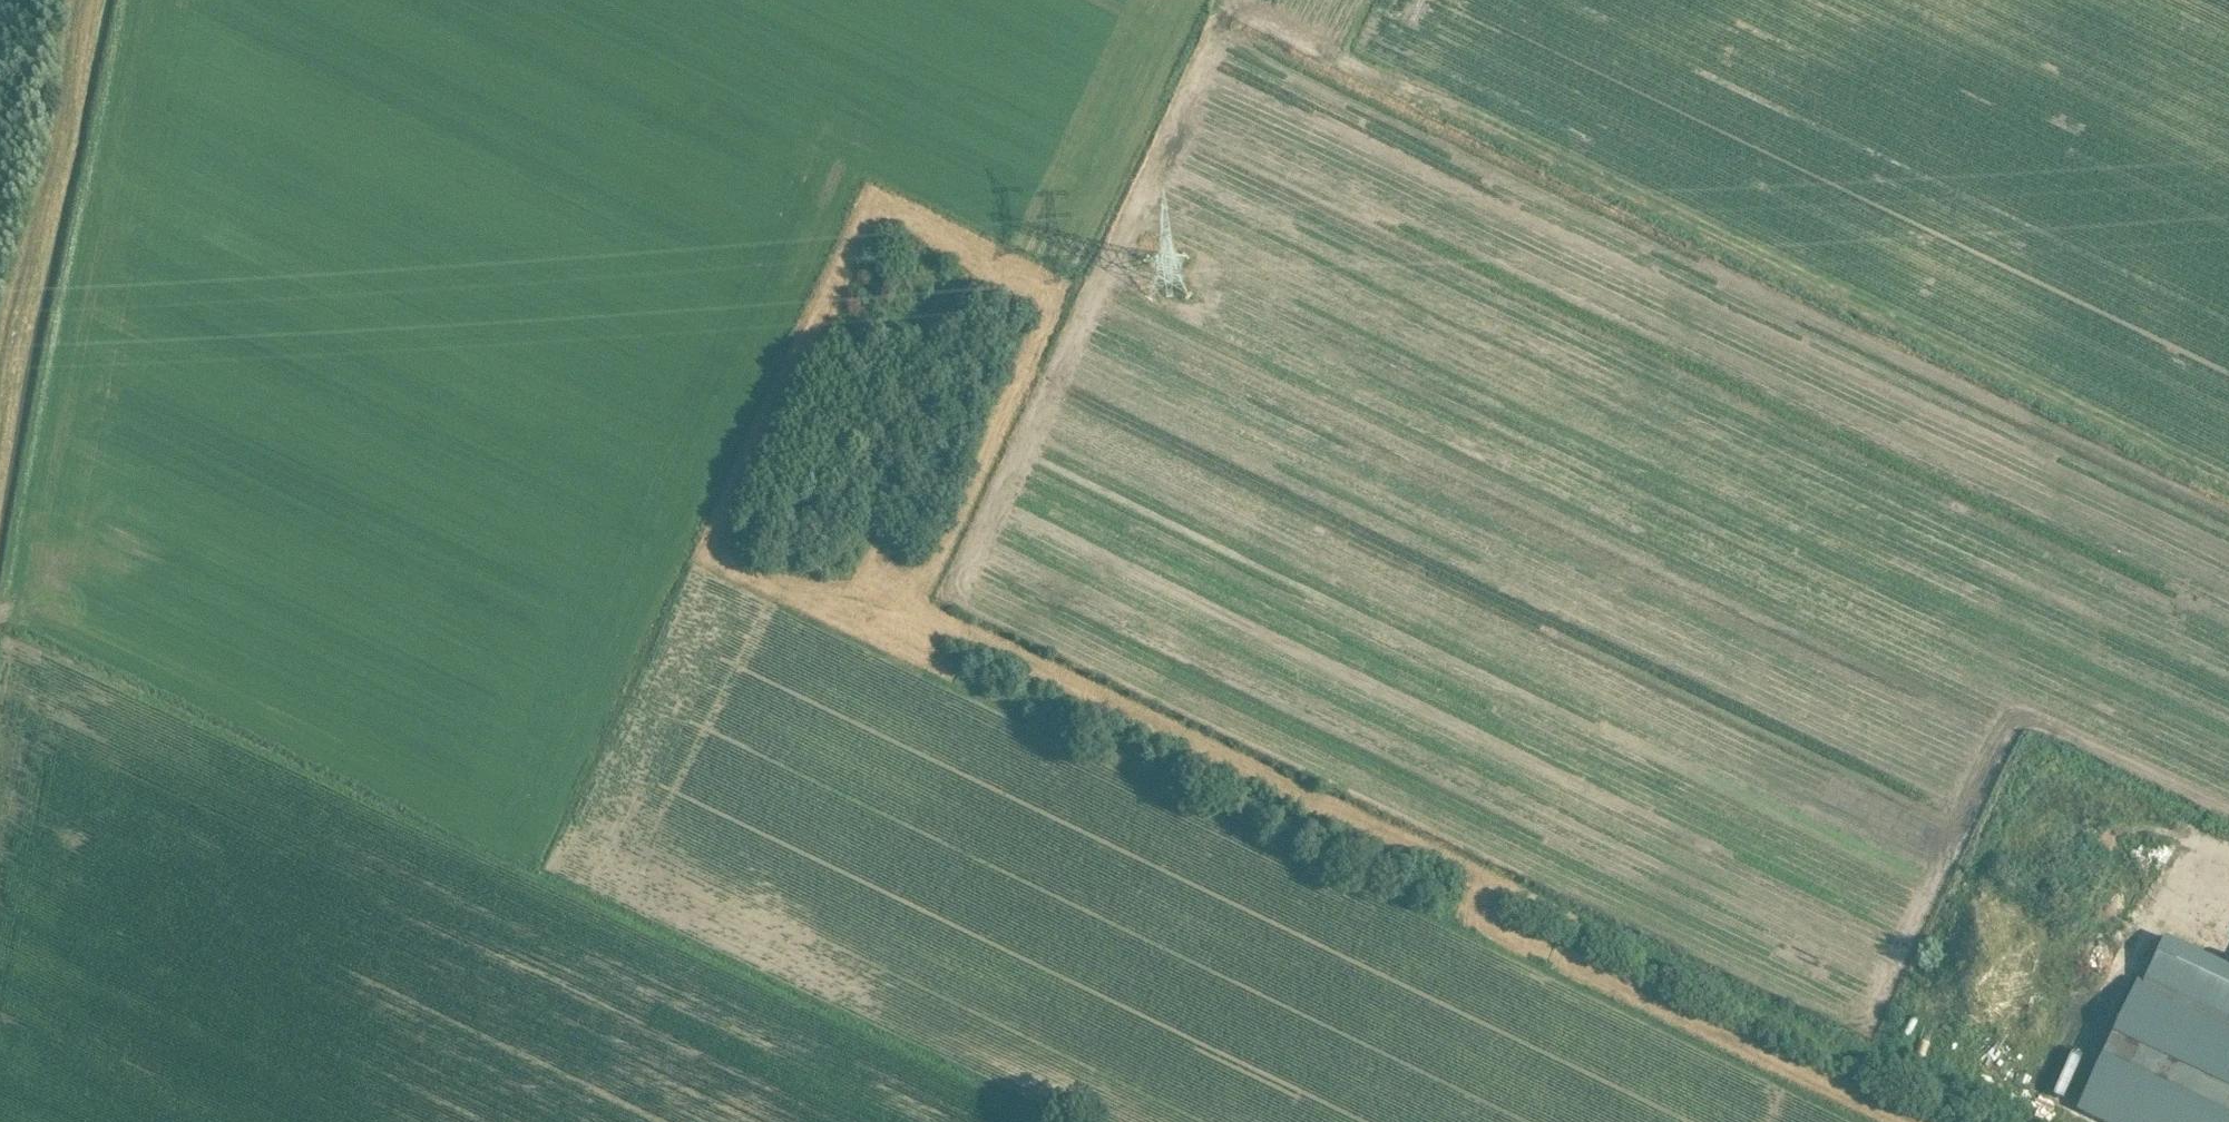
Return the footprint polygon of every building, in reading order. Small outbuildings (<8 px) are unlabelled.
[(2082,1113),(2102,1121),(2228,1121),(2228,1026),(2142,985),(2082,1113)]
